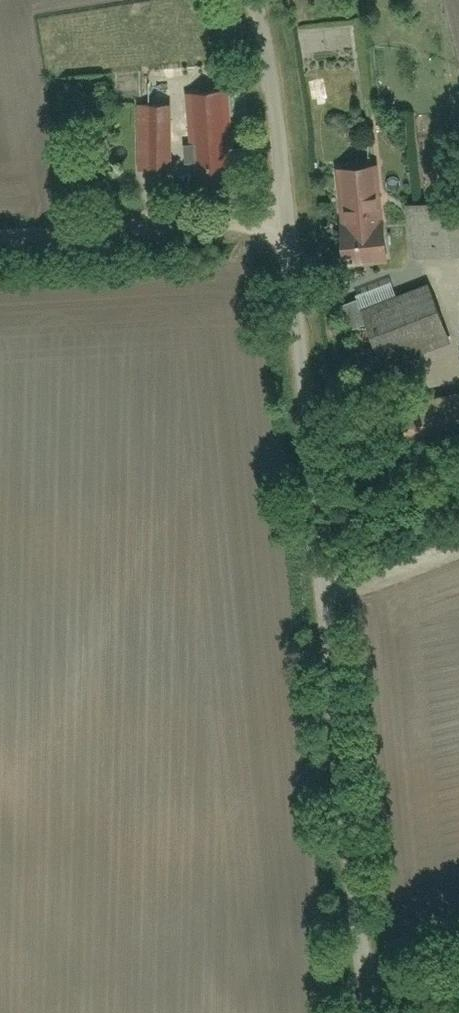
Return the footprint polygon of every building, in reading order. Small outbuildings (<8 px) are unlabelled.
[(190,94),(197,196),(238,193),(231,91),(190,94)] [(380,166),(336,169),(343,266),(387,263),(380,166)] [(364,312),(383,365),(448,342),(429,288),(364,312)] [(356,300),(339,305),(346,333),(364,328),(356,300)] [(399,452),(458,440),(458,391),(415,400),(418,418),(393,423),(399,452)]
